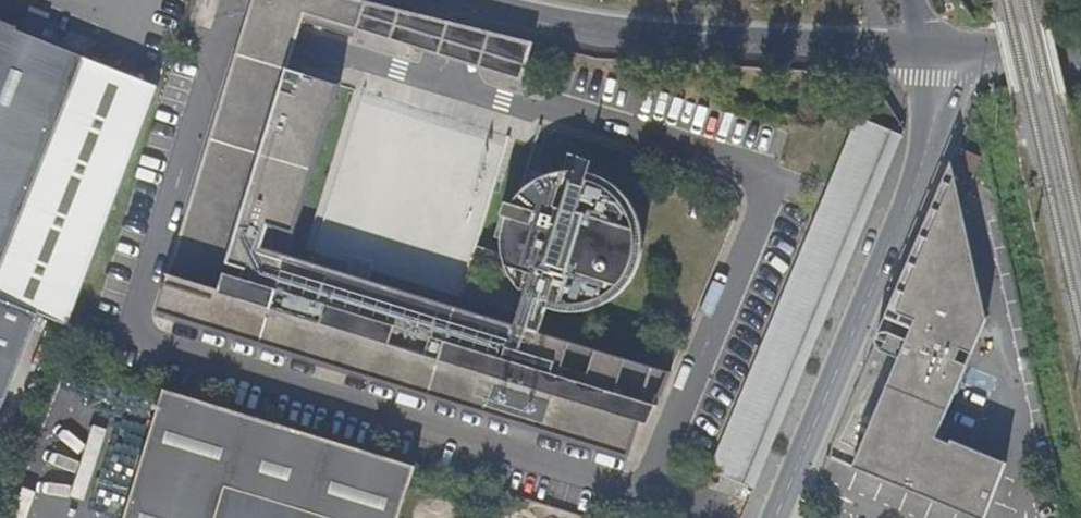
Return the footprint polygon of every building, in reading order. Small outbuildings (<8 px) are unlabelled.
[(0,25),(0,299),(70,327),(160,88),(0,25)] [(651,422),(673,367),(537,328),(544,304),(562,307),(564,306),(585,303),(596,298),(600,295),(605,291),(611,286),(614,283),(620,273),(628,251),(629,247),(629,239),(628,228),(625,216),(620,206),(617,200),(609,191),(596,181),(593,180),(584,176),(574,173),(570,173),(562,172),(557,173),(551,173),(547,174),(539,176),(529,181),(527,183),(519,188),(513,193),(508,199),(503,208),(497,222),(495,231),(495,239),(495,242),(496,251),(499,262),(503,270),(507,278),(511,283),(515,287),(519,291),(510,321),(264,244),(270,225),(295,233),(340,88),(314,80),(313,83),(304,80),(305,77),(237,56),(158,310),(631,455),(642,420),(651,422)] [(789,438),(897,132),(849,115),(722,476),(752,487),(772,432),(789,438)] [(967,228),(953,162),(892,305),(900,308),(938,221),(942,217),(947,215),(951,215),(955,215),(959,217),(962,219),(966,224),(967,228)] [(967,228),(966,224),(962,219),(959,217),(955,215),(951,215),(947,215),(942,217),(938,221),(900,308),(892,305),(888,316),(914,327),(909,338),(890,330),(885,331),(881,334),(880,336),(876,344),(877,347),(878,351),(881,354),(899,362),(854,470),(969,517),(987,517),(1008,465),(953,442),(951,446),(937,441),(988,323),(967,228)] [(39,315),(0,299),(0,413),(39,315)] [(128,517),(385,517),(406,462),(167,389),(128,517)] [(414,464),(406,462),(385,517),(395,517),(414,464)]
